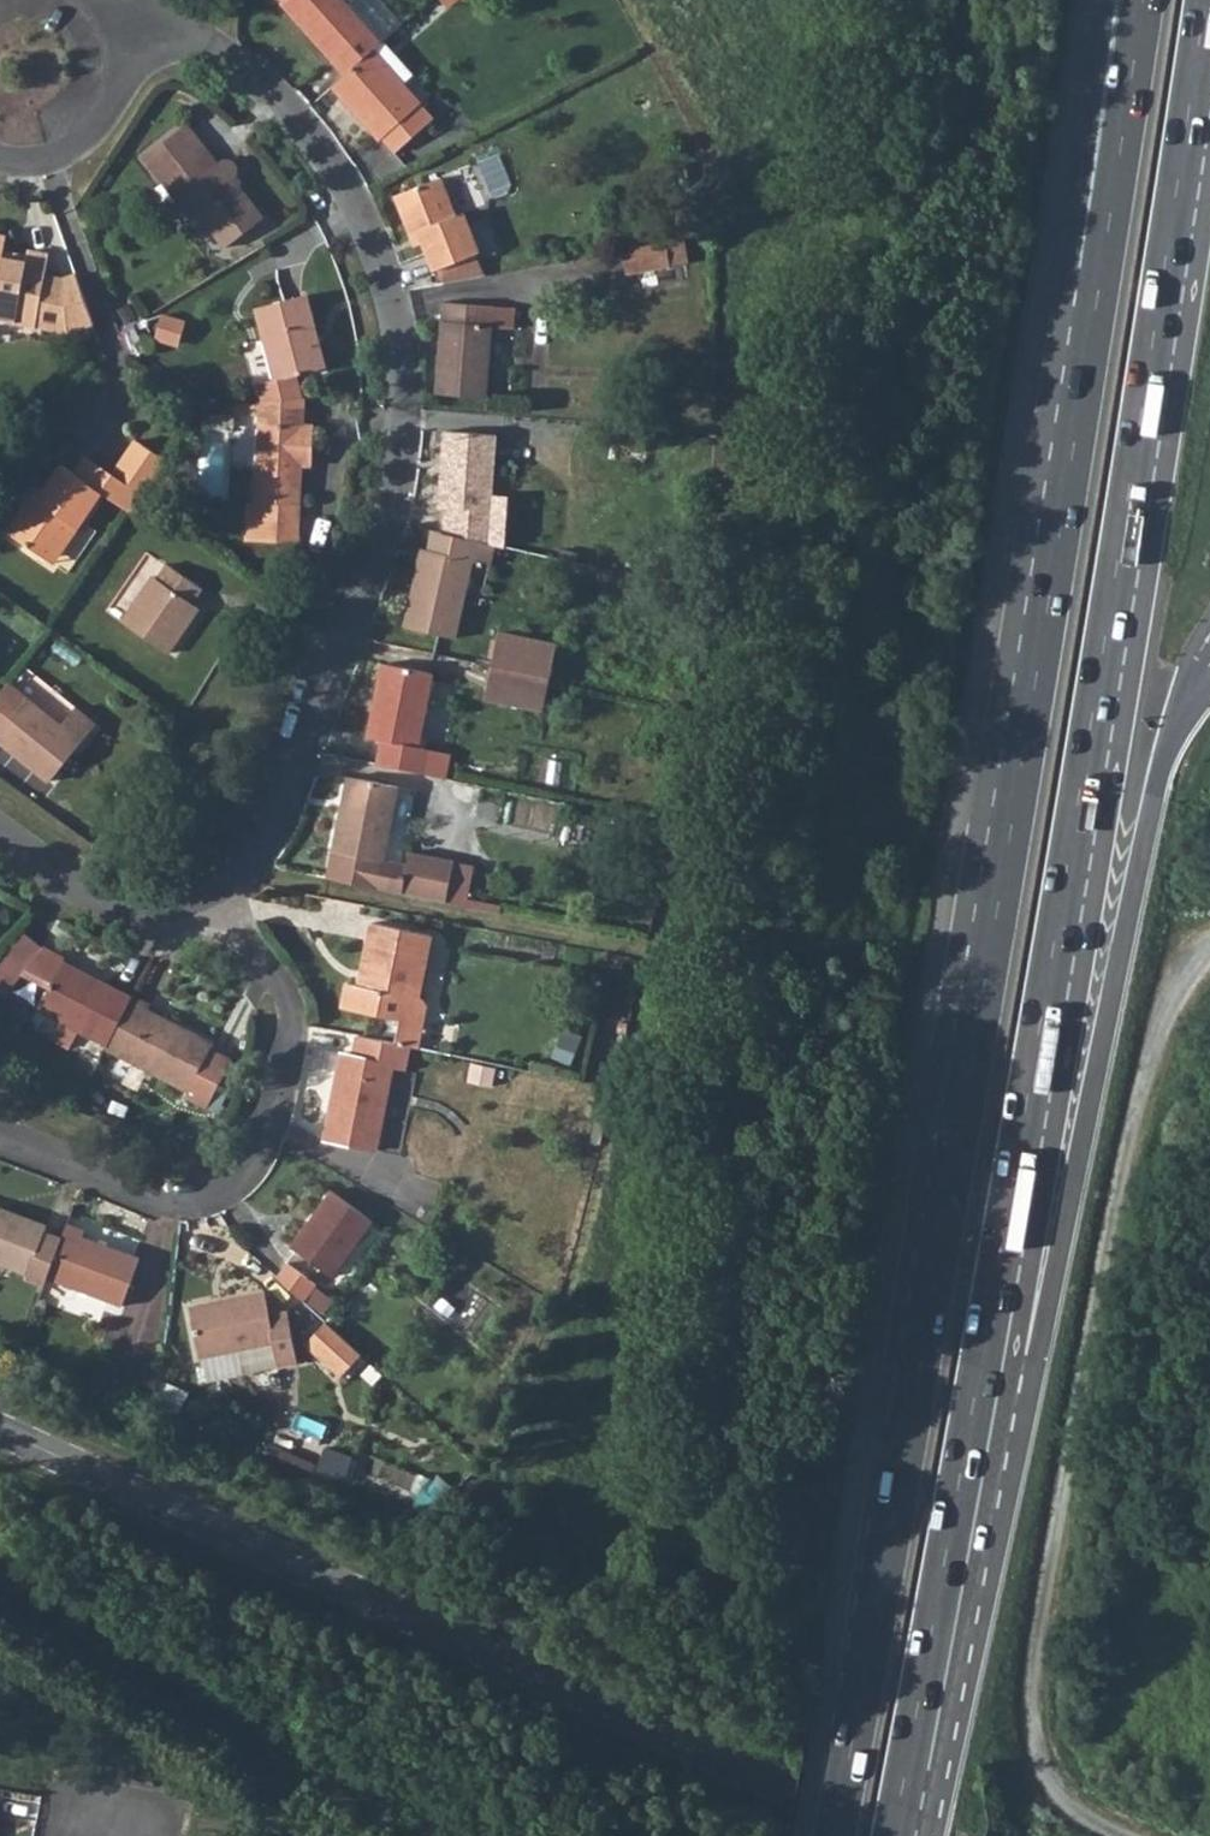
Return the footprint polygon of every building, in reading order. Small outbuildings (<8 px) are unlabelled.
[(372,49),(382,40),(346,0),(286,0),(280,5),(342,76),(372,49)] [(382,40),(372,49),(402,83),(411,74),(382,40)] [(330,86),(378,140),(381,138),(394,153),(433,118),(420,103),(402,83),(372,49),(342,76),(330,86)] [(165,184),(175,175),(187,188),(182,193),(195,209),(227,248),(263,220),(232,180),(237,175),(237,170),(233,164),(228,161),(223,160),(219,162),(186,123),(144,158),(165,184)] [(165,184),(189,214),(195,209),(182,193),(187,188),(175,175),(165,184)] [(408,235),(417,232),(422,244),(425,252),(432,271),(436,269),(478,254),(479,253),(463,212),(455,214),(439,176),(392,195),(408,235)] [(408,235),(413,247),(422,244),(417,232),(408,235)] [(0,234),(0,320),(36,326),(45,279),(50,253),(28,250),(28,253),(26,260),(3,255),(5,249),(7,236),(0,234)] [(656,241),(622,248),(627,272),(671,264),(666,239),(656,241)] [(5,249),(3,255),(26,260),(28,253),(5,249)] [(436,269),(441,283),(486,274),(478,254),(436,269)] [(56,281),(54,301),(59,301),(71,332),(96,321),(77,273),(56,281)] [(36,326),(71,332),(59,301),(54,301),(56,281),(45,279),(36,326)] [(275,381),(262,385),(265,399),(303,396),(297,375),(320,369),(312,335),(318,334),(308,294),(255,307),(275,381)] [(513,328),(515,307),(441,301),(434,393),(486,397),(492,326),(513,328)] [(312,335),(320,369),(326,367),(318,334),(312,335)] [(261,399),(257,503),(261,503),(260,522),(298,524),(301,468),(302,457),(311,457),(312,424),(301,424),(303,396),(265,399),(261,399)] [(444,426),(438,506),(444,507),(442,530),(491,542),(499,543),(506,545),(508,496),(494,495),(495,466),(499,430),(444,426)] [(138,439),(114,474),(143,494),(167,459),(138,439)] [(76,473),(103,492),(132,512),(141,497),(143,494),(114,474),(87,456),(76,473)] [(301,468),(310,468),(311,457),(302,457),(301,468)] [(6,532),(47,560),(72,522),(78,527),(103,492),(76,473),(64,464),(46,489),(40,498),(33,493),(6,532)] [(33,493),(40,498),(46,489),(39,484),(33,493)] [(47,560),(54,563),(78,527),(72,522),(47,560)] [(260,522),(259,543),(297,544),(298,524),(260,522)] [(423,548),(403,628),(453,638),(472,558),(495,562),(499,543),(442,530),(433,528),(428,549),(423,548)] [(122,623),(167,653),(198,607),(190,602),(201,586),(168,565),(158,578),(154,576),(122,623)] [(499,632),(492,664),(552,676),(558,644),(499,632)] [(382,743),(378,764),(421,774),(426,749),(418,747),(434,674),(383,663),(367,740),(382,743)] [(552,676),(492,664),(486,696),(545,709),(552,676)] [(672,700),(686,701),(687,681),(674,680),(672,700)] [(48,782),(95,723),(73,706),(59,724),(8,684),(0,694),(0,743),(48,782)] [(421,774),(445,778),(450,753),(426,749),(421,774)] [(414,790),(347,777),(329,879),(426,898),(447,902),(455,861),(410,851),(408,863),(400,862),(414,790)] [(539,914),(558,917),(561,900),(542,896),(539,914)] [(359,987),(345,985),(341,1009),(399,1020),(394,1042),(408,1045),(419,1047),(428,1005),(422,996),(417,995),(430,935),(371,924),(361,974),(367,976),(365,988),(359,987)] [(37,1011),(58,1022),(50,1038),(50,1039),(68,1049),(78,1032),(105,1047),(131,999),(62,962),(64,960),(43,948),(24,970),(51,985),(37,1011)] [(359,987),(365,988),(367,976),(361,974),(359,987)] [(104,1050),(186,1091),(212,1044),(148,1010),(150,1004),(133,996),(131,999),(105,1047),(104,1050)] [(37,1011),(29,1027),(50,1038),(58,1022),(37,1011)] [(358,1034),(354,1055),(342,1053),(325,1141),(374,1151),(391,1067),(403,1070),(408,1045),(394,1042),(358,1034)] [(331,1276),(372,1221),(330,1192),(289,1246),(331,1276)] [(47,1278),(62,1237),(43,1230),(45,1225),(0,1208),(0,1261),(28,1272),(26,1277),(45,1284),(47,1278)] [(47,1278),(120,1306),(138,1256),(81,1235),(83,1227),(68,1221),(62,1237),(47,1278)] [(276,1276),(304,1301),(316,1284),(286,1262),(276,1276)] [(190,1306),(200,1356),(202,1355),(273,1341),(268,1315),(263,1292),(190,1306)] [(268,1315),(273,1341),(279,1363),(279,1366),(296,1362),(285,1311),(268,1315)] [(335,1329),(326,1321),(306,1344),(342,1376),(362,1354),(357,1349),(335,1329)]
